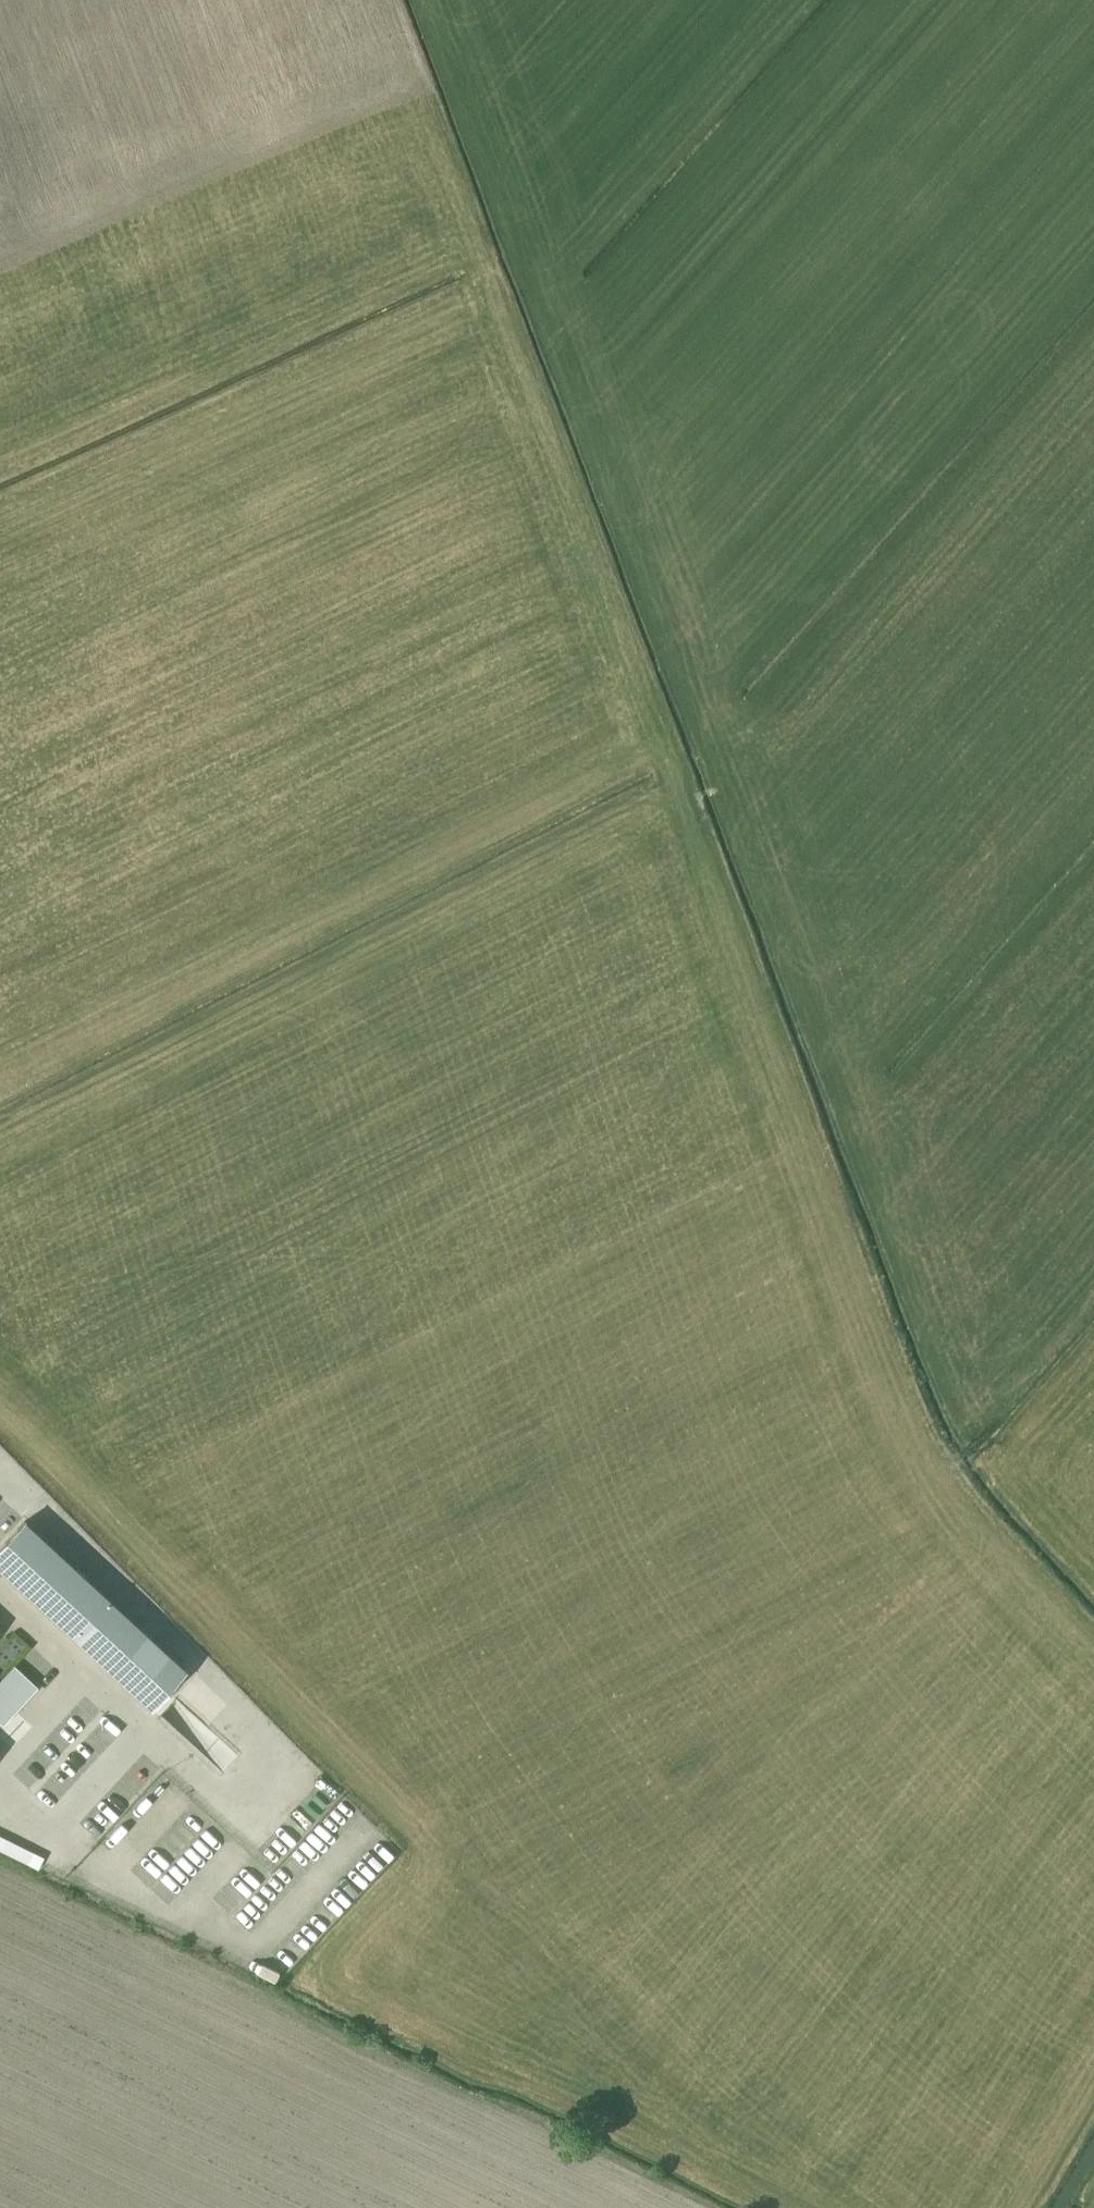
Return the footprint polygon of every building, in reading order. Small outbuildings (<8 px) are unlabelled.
[(0,1543),(0,1570),(149,1707),(185,1668),(23,1519),(0,1543)] [(3,1728),(16,1714),(0,1698),(0,1726),(3,1728)] [(62,1796),(77,1807),(85,1796),(71,1785),(62,1796)] [(34,1825),(47,1837),(65,1819),(52,1806),(34,1825)]
